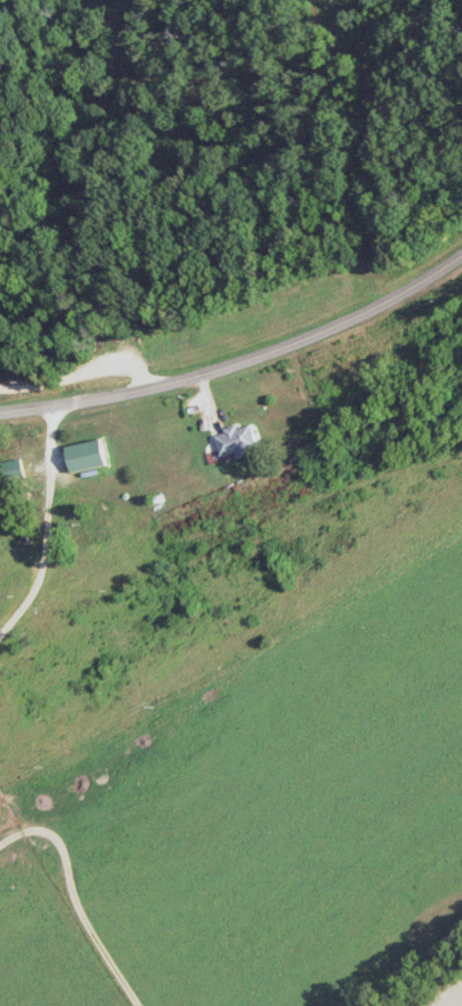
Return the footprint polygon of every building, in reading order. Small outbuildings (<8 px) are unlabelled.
[(257,445),(250,422),(213,433),(220,456),(257,445)] [(4,481),(22,477),(19,458),(0,461),(0,462),(4,481)]
